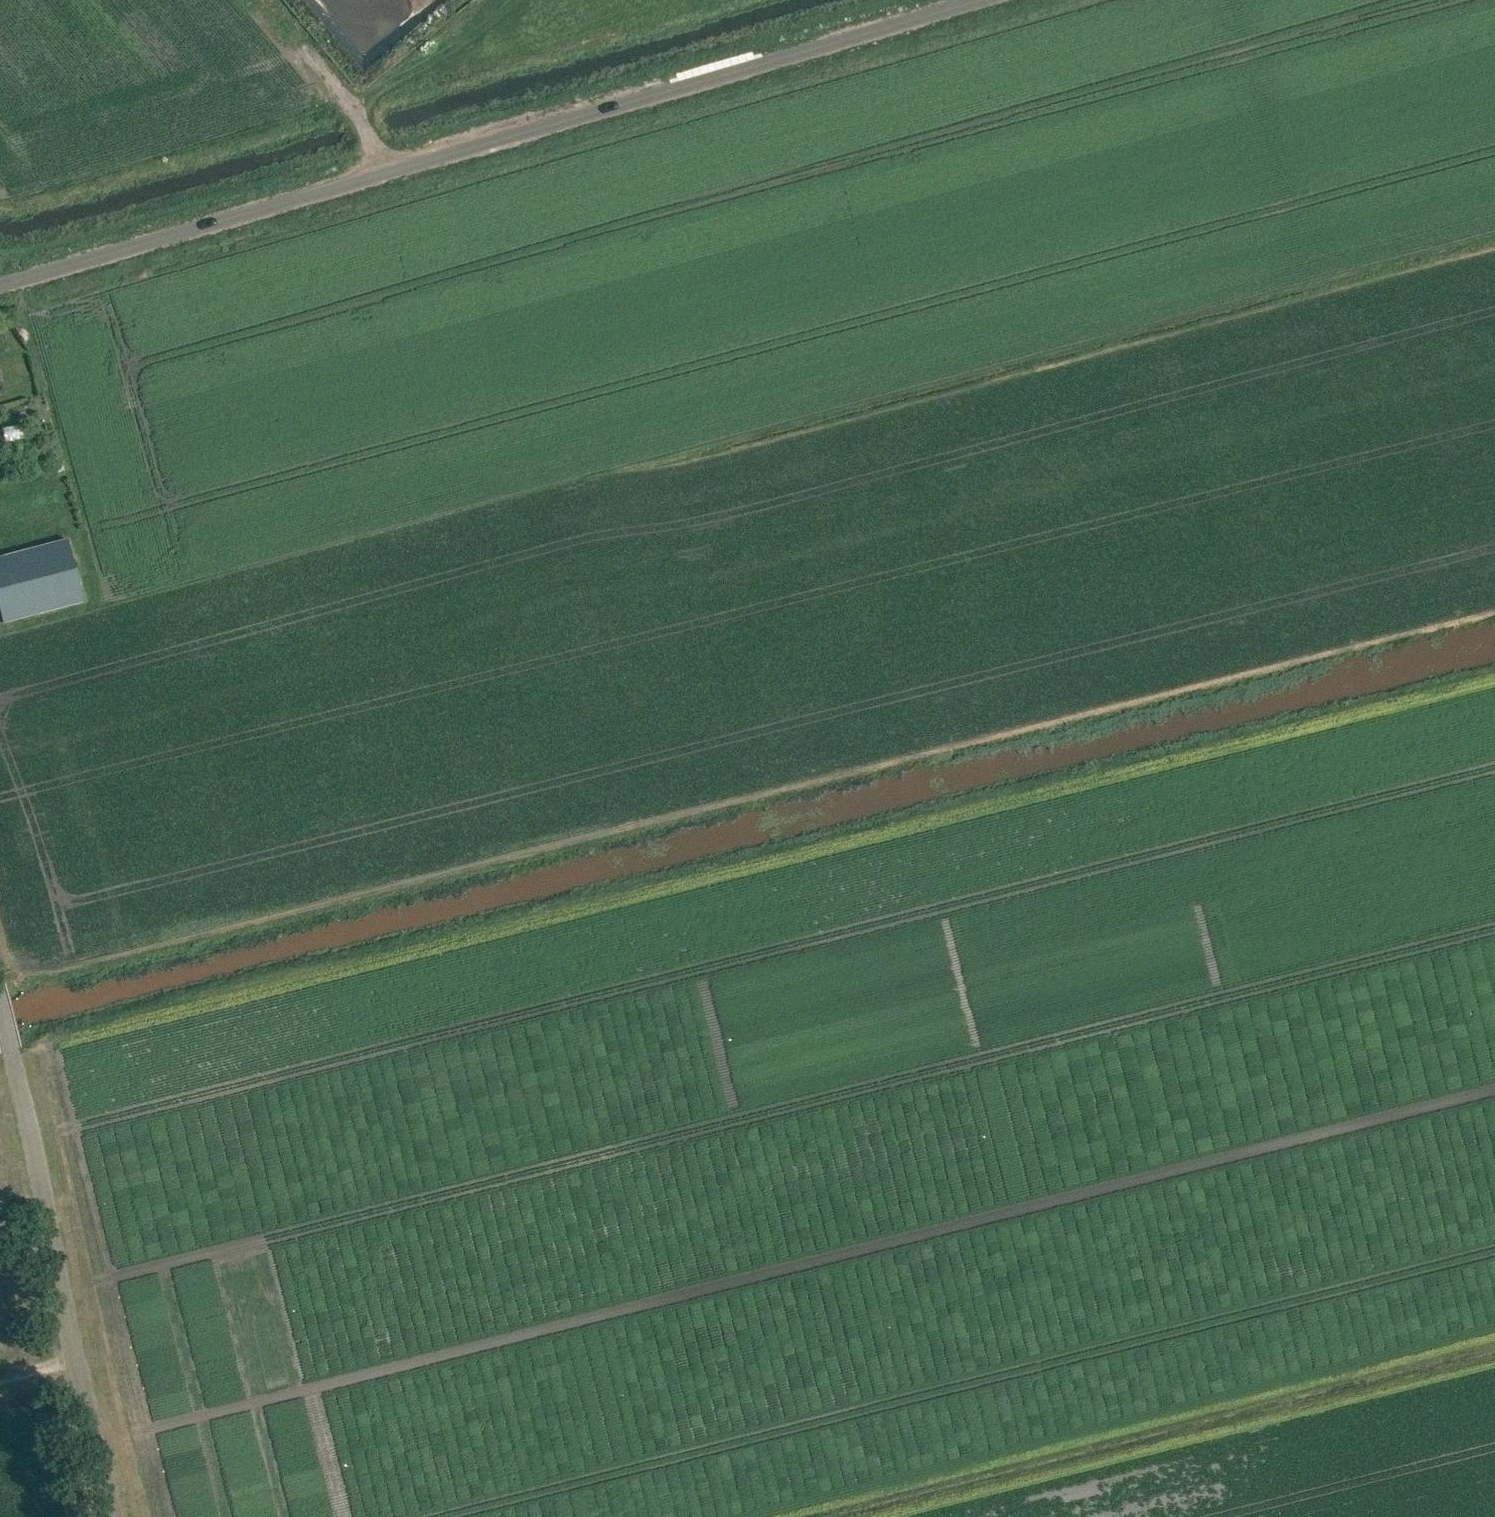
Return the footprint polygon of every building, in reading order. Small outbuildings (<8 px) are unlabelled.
[(0,558),(0,613),(3,623),(84,602),(68,540),(0,558)]
